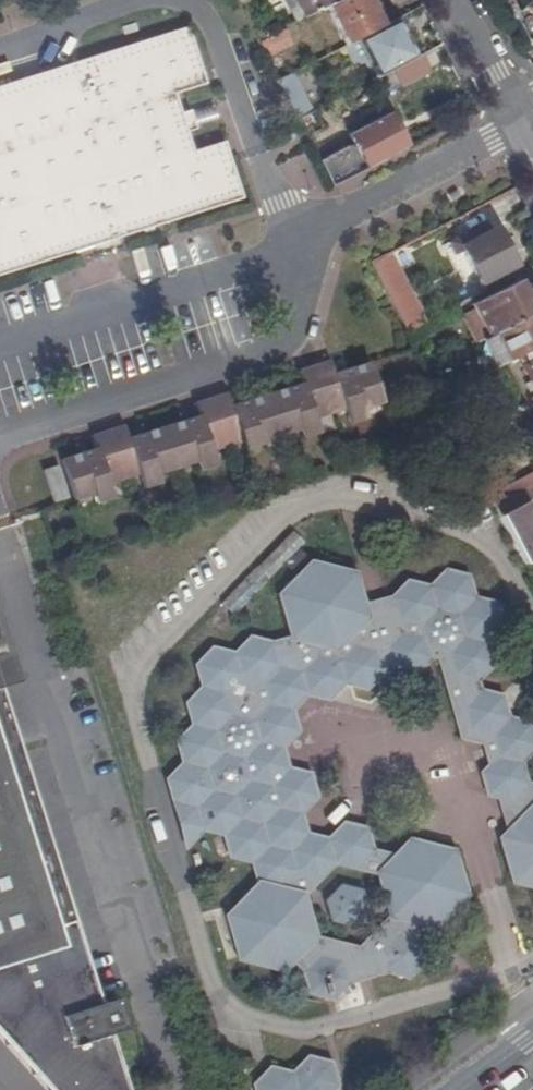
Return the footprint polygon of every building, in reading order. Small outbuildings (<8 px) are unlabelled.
[(306,17),(324,7),(337,0),(285,0),(289,9),(299,5),(306,17)] [(343,45),(360,36),(387,22),(377,3),(370,7),(366,0),(337,0),(324,7),(343,45)] [(527,8),(521,12),(532,31),(532,0),(522,0),(527,8)] [(387,22),(360,36),(371,59),(368,61),(376,77),(392,69),(415,57),(395,18),(387,22)] [(186,131),(181,113),(174,92),(205,83),(187,26),(0,86),(0,275),(242,199),(224,141),(193,151),(186,131)] [(259,37),(264,55),(293,47),(288,29),(259,37)] [(421,54),(415,57),(392,69),(400,86),(430,71),(421,54)] [(385,94),(400,86),(392,69),(376,77),(385,94)] [(293,72),(278,80),(297,116),(312,108),(293,72)] [(324,83),(334,100),(344,94),(336,77),(324,83)] [(181,113),(186,131),(196,128),(190,110),(181,113)] [(313,111),(297,118),(307,137),(322,130),(313,111)] [(320,162),(332,185),(407,145),(390,113),(349,133),(354,143),(320,162)] [(298,138),(296,133),(286,138),(288,143),(298,138)] [(455,237),(459,244),(480,285),(516,266),(495,225),(486,230),(483,223),(455,237)] [(386,255),(371,263),(406,331),(421,323),(386,255)] [(489,336),(532,312),(532,286),(524,291),(518,279),(472,303),(489,336)] [(461,295),(463,301),(469,298),(467,292),(461,295)] [(497,366),(510,359),(515,357),(532,347),(532,312),(489,336),(483,339),(497,366)] [(515,357),(529,381),(523,384),(529,393),(532,391),(532,347),(515,357)] [(62,461),(74,502),(94,495),(97,504),(113,498),(109,485),(139,475),(144,488),(160,482),(158,475),(198,462),(200,470),(215,465),(212,452),(243,442),(247,454),(262,450),(260,442),(300,429),(303,437),(319,431),(315,419),(346,409),(350,421),(366,416),(365,409),(383,403),(371,363),(335,374),(331,361),(299,371),(302,385),(233,407),(228,394),(195,404),(200,417),(129,440),(125,427),(92,438),(96,450),(62,461)] [(59,468),(45,472),(55,504),(68,499),(59,468)] [(490,496),(500,516),(516,507),(532,499),(532,473),(490,496)] [(524,564),(532,559),(532,532),(530,534),(516,507),(500,516),(524,564)] [(203,685),(187,702),(193,724),(177,741),(183,762),(178,766),(167,778),(174,802),(194,807),(199,828),(202,828),(203,829),(224,835),(229,854),(243,857),(252,860),(256,876),(258,881),(226,913),(240,958),(285,969),(293,961),(304,972),(310,993),(334,999),(339,993),(351,981),(386,971),(409,976),(426,960),(419,939),(423,925),(418,909),(437,903),(441,919),(468,892),(456,850),(410,838),(402,846),(381,840),(375,820),(350,813),(335,829),(312,823),(307,805),(323,788),(316,764),(293,758),(287,739),(304,722),(299,702),(315,684),(335,689),(351,674),(372,679),(387,663),(398,660),(422,666),(436,650),(440,649),(463,730),(483,735),(489,758),(480,766),(487,790),(499,793),(508,824),(500,832),(513,879),(532,884),(532,780),(525,778),(520,758),(532,745),(532,728),(531,720),(508,714),(503,695),(480,690),(478,681),(495,664),(488,645),(504,629),(499,609),(476,603),(471,584),(449,578),(433,594),(412,589),(396,605),(366,613),(357,582),(313,570),(281,605),(293,645),(276,650),(256,645),(233,651),(213,646),(196,664),(203,685)] [(108,1034),(117,1031),(108,1001),(99,1004),(0,695),(0,1021),(62,1089),(63,1089),(126,1089),(108,1034)] [(194,807),(174,802),(187,846),(204,831),(203,829),(202,828),(199,828),(194,807)] [(353,926),(369,909),(363,886),(340,881),(324,899),(330,920),(353,926)] [(433,927),(441,919),(437,903),(418,909),(423,925),(433,927)] [(339,1085),(332,1063),(309,1056),(293,1073),(271,1068),(254,1085),(256,1089),(334,1089),(339,1085)]
